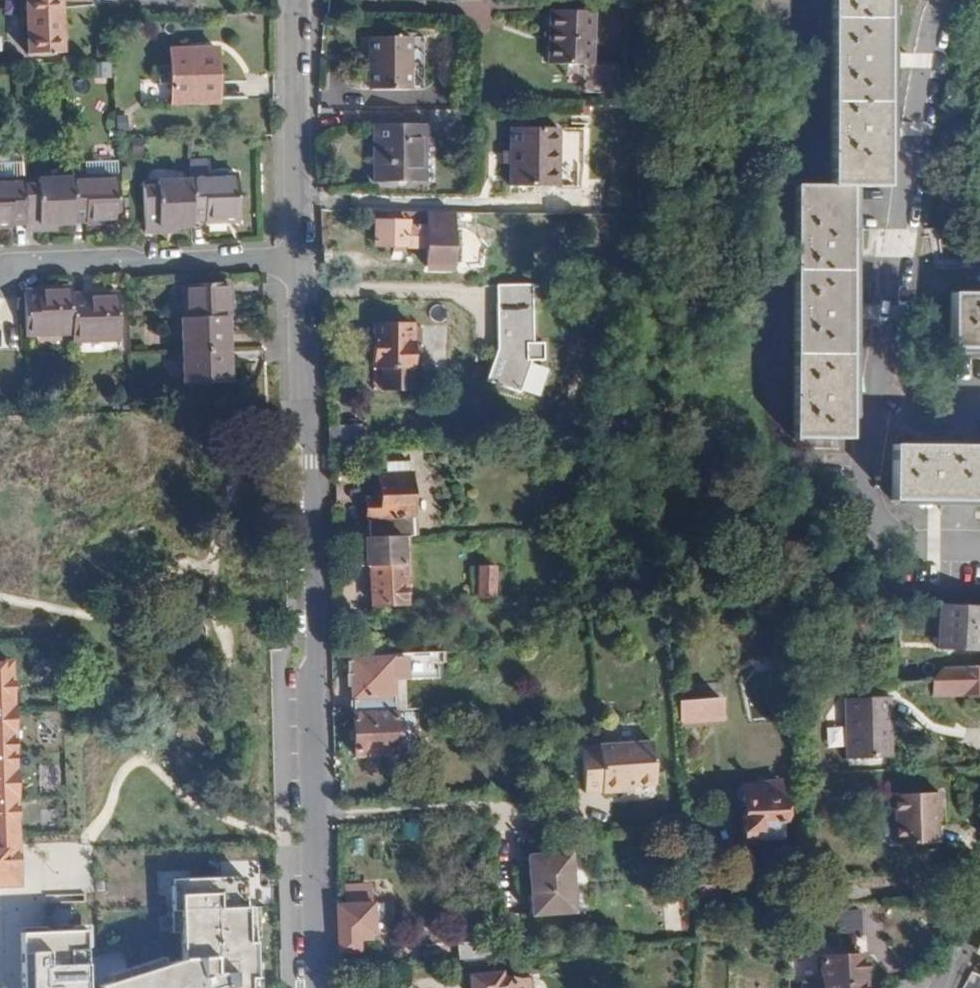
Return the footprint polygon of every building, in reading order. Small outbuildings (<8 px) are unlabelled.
[(34,53),(66,51),(64,0),(31,0),(34,53)] [(850,435),(855,185),(890,185),(894,0),(838,0),(836,100),(834,185),(800,184),(795,435),(850,435)] [(593,12),(549,10),(548,63),(592,64),(593,12)] [(372,35),(372,56),(373,56),(409,55),(410,36),(372,35)] [(172,49),(174,102),(219,101),(217,48),(172,49)] [(373,56),(374,88),(409,89),(409,86),(409,55),(373,56)] [(109,77),(108,62),(91,63),(92,78),(109,77)] [(374,126),(376,184),(427,182),(425,125),(374,126)] [(559,126),(512,127),(512,186),(559,186),(559,126)] [(93,162),(94,177),(122,176),(121,160),(93,162)] [(196,180),(198,221),(231,220),(231,217),(246,216),(244,175),(196,176),(196,180)] [(74,178),(76,219),(80,219),(81,221),(123,220),(122,176),(94,177),(74,178)] [(27,179),(29,221),(29,228),(45,227),(45,223),(76,222),(76,219),(74,178),(27,179)] [(14,224),(13,221),(29,221),(27,179),(7,180),(0,180),(0,225),(14,224)] [(149,182),(151,229),(168,229),(168,225),(198,224),(198,221),(196,180),(149,182)] [(378,220),(377,243),(377,245),(430,246),(430,244),(431,211),(387,211),(387,213),(383,213),(382,220),(378,220)] [(431,211),(430,244),(430,246),(430,266),(456,266),(456,264),(455,228),(455,211),(431,211)] [(366,220),(365,243),(377,243),(378,220),(366,220)] [(188,285),(190,320),(234,318),(233,282),(188,285)] [(531,286),(496,285),(495,346),(483,381),(515,391),(527,360),(540,359),(540,344),(532,342),(531,286)] [(26,299),(28,335),(75,332),(73,299),(73,288),(40,290),(40,293),(26,294),(26,299)] [(73,299),(75,332),(76,340),(126,337),(123,294),(90,296),(90,299),(73,299)] [(952,295),(950,350),(979,350),(979,295),(952,295)] [(413,366),(414,301),(414,299),(375,298),(374,367),(375,367),(412,368),(413,366)] [(414,301),(413,366),(422,367),(423,302),(414,301)] [(190,320),(191,353),(236,351),(234,318),(190,320)] [(191,353),(192,387),(237,386),(236,351),(191,353)] [(422,390),(422,367),(413,366),(412,368),(375,367),(374,390),(422,390)] [(894,443),(892,497),(979,499),(979,445),(894,443)] [(378,474),(380,497),(366,498),(368,517),(414,514),(411,472),(378,474)] [(368,517),(370,536),(402,535),(416,535),(414,514),(368,517)] [(572,529),(571,542),(586,542),(587,529),(572,529)] [(349,537),(351,565),(365,564),(371,564),(385,564),(388,603),(406,603),(402,535),(370,536),(349,537)] [(371,564),(373,604),(388,603),(385,564),(371,564)] [(495,597),(496,567),(480,566),(478,619),(490,619),(492,597),(495,597)] [(941,647),(979,649),(979,603),(943,601),(941,647)] [(352,673),(354,711),(394,708),(391,655),(351,657),(351,660),(346,660),(346,673),(352,673)] [(935,691),(979,691),(979,662),(944,662),(935,674),(935,691)] [(0,664),(0,885),(20,885),(16,776),(14,744),(11,663),(0,664)] [(888,695),(850,698),(854,756),(893,754),(888,695)] [(680,702),(681,723),(724,718),(721,697),(680,702)] [(397,753),(394,708),(354,711),(356,756),(397,753)] [(829,749),(843,748),(842,728),(827,729),(829,749)] [(583,748),(586,793),(603,792),(603,793),(624,792),(623,787),(655,785),(652,742),(601,745),(601,747),(583,748)] [(742,787),(742,841),(754,842),(754,847),(778,848),(778,830),(782,829),(782,807),(779,807),(780,788),(742,787)] [(933,812),(935,829),(942,828),(946,827),(943,792),(937,793),(939,812),(933,812)] [(894,795),(898,846),(936,844),(935,829),(933,812),(939,812),(937,793),(894,795)] [(529,856),(533,916),(576,913),(571,853),(529,856)] [(338,884),(338,904),(375,902),(374,883),(338,884)] [(271,958),(264,960),(260,925),(255,889),(194,889),(194,907),(203,978),(168,987),(274,987),(271,958)] [(338,904),(340,950),(364,948),(364,939),(373,938),(372,934),(377,933),(376,913),(376,902),(375,902),(338,904)] [(50,926),(72,927),(72,905),(50,904),(50,926)] [(838,910),(840,940),(861,939),(859,909),(838,910)] [(460,939),(461,958),(494,955),(493,937),(460,939)] [(33,945),(33,987),(104,987),(99,943),(33,945)] [(789,946),(789,960),(804,959),(804,945),(789,946)] [(804,987),(864,987),(862,954),(822,956),(823,981),(804,982),(804,987)] [(478,987),(490,987),(502,986),(500,964),(475,967),(478,987)]
